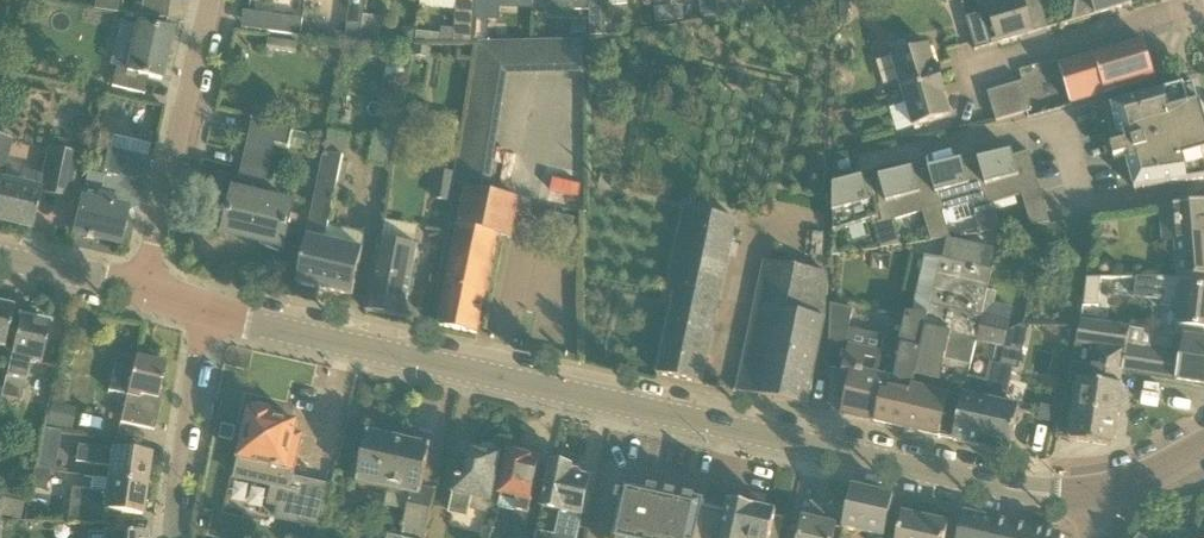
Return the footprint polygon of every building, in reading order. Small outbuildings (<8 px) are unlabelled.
[(94,9),(120,13),(122,0),(96,0),(94,9)] [(140,16),(167,20),(169,0),(142,0),(140,16)] [(478,0),(461,0),(460,14),(458,13),(456,42),(474,42),(476,19),(478,0)] [(476,19),(496,21),(496,8),(513,9),(513,0),(478,0),(476,19)] [(552,10),(568,10),(569,0),(552,0),(552,10)] [(718,16),(715,0),(700,0),(703,18),(718,16)] [(718,16),(730,13),(732,13),(731,11),(730,0),(715,0),(718,16)] [(731,11),(744,8),(743,0),(730,0),(731,11)] [(840,19),(848,19),(848,8),(854,0),(840,0),(840,19)] [(988,8),(998,44),(1022,37),(1021,33),(1027,31),(1029,35),(1036,33),(1034,28),(1046,25),(1047,30),(1049,29),(1041,0),(1013,0),(988,8)] [(1074,22),(1133,4),(1132,0),(1078,0),(1074,22)] [(605,34),(605,3),(592,3),(592,35),(605,34)] [(658,9),(659,19),(686,16),(685,6),(658,9)] [(967,18),(975,47),(992,42),(983,13),(967,18)] [(361,44),(364,16),(350,14),(348,32),(346,42),(361,44)] [(303,19),(294,18),(271,15),(269,32),(301,36),(303,19)] [(379,44),(382,18),(364,16),(361,44),(379,44)] [(173,32),(140,24),(129,71),(116,68),(112,87),(144,94),(148,77),(161,80),(173,32)] [(299,43),(269,39),(267,50),(297,55),(299,43)] [(1071,103),(1155,78),(1144,40),(1059,66),(1071,103)] [(450,224),(460,226),(438,326),(477,335),(499,235),(513,238),(521,200),(488,194),(508,76),(584,75),(583,41),(480,43),(461,166),(459,173),(455,193),(456,193),(454,203),(450,224)] [(361,44),(362,59),(379,58),(379,44),(361,44)] [(904,93),(943,81),(938,65),(935,66),(929,46),(893,57),(904,93)] [(943,81),(904,93),(914,128),(951,117),(944,96),(947,96),(943,81)] [(1006,87),(1014,116),(1032,111),(1023,82),(1006,87)] [(1201,103),(1200,103),(1194,82),(1112,105),(1121,139),(1125,137),(1126,142),(1111,146),(1115,159),(1130,155),(1131,160),(1127,161),(1135,190),(1203,180),(1203,112),(1201,103)] [(997,122),(1014,116),(1006,87),(988,92),(997,122)] [(255,120),(251,139),(275,145),(289,149),(294,129),(255,120)] [(350,164),(343,163),(348,137),(330,133),(308,239),(298,284),(354,297),(367,238),(329,229),(337,190),(344,192),(350,164)] [(393,136),(382,134),(376,133),(373,145),(369,163),(387,167),(393,136)] [(3,184),(14,140),(0,137),(0,223),(32,230),(41,193),(14,187),(15,182),(8,180),(7,185),(3,184)] [(52,185),(72,189),(79,154),(59,150),(52,185)] [(1051,223),(1032,158),(1030,152),(1014,157),(1012,151),(980,161),(993,204),(1022,195),(1031,227),(1051,223)] [(119,243),(126,213),(127,210),(123,209),(130,179),(146,174),(149,162),(109,153),(103,180),(87,176),(75,233),(119,243)] [(963,160),(951,163),(931,169),(944,213),(973,204),(982,234),(1001,231),(993,204),(980,161),(965,165),(963,160)] [(263,198),(268,174),(244,168),(238,192),(236,191),(226,233),(284,247),(294,205),(263,198)] [(881,178),(894,221),(923,213),(932,242),(951,239),(944,213),(931,169),(915,174),(913,168),(901,172),(881,178)] [(455,193),(459,173),(436,170),(432,199),(454,203),(456,193),(455,193)] [(864,177),(851,181),(834,186),(833,233),(874,221),(882,249),(901,246),(894,221),(881,178),(865,183),(864,177)] [(1176,204),(1181,277),(1203,276),(1203,200),(1176,204)] [(674,294),(719,304),(737,220),(685,209),(668,293),(674,294)] [(418,246),(381,239),(367,312),(404,319),(418,246)] [(981,317),(982,317),(993,271),(991,271),(996,250),(949,240),(944,260),(926,256),(913,313),(899,313),(889,359),(891,360),(877,424),(954,442),(966,388),(952,384),(954,379),(948,377),(949,371),(943,369),(946,359),(971,365),(976,342),(981,317)] [(738,392),(807,406),(825,319),(827,274),(766,261),(738,392)] [(1154,297),(1170,298),(1167,324),(1178,325),(1203,328),(1203,276),(1181,277),(1181,278),(1156,278),(1135,278),(1134,294),(1154,297)] [(1087,278),(1084,305),(1099,306),(1103,278),(1087,278)] [(702,384),(719,304),(674,294),(657,374),(702,384)] [(846,347),(850,329),(854,310),(831,304),(830,343),(846,347)] [(4,351),(8,332),(13,309),(0,306),(0,350),(4,351)] [(1010,324),(982,317),(981,317),(976,342),(997,346),(993,364),(1001,365),(1008,334),(1010,324)] [(20,318),(4,391),(3,396),(22,400),(30,362),(41,365),(50,325),(20,318)] [(1174,335),(1131,329),(1082,321),(1078,342),(1079,343),(1126,352),(1122,373),(1203,385),(1203,340),(1174,335)] [(1008,334),(1001,365),(1013,368),(1020,370),(1028,329),(1022,327),(1008,334)] [(1120,386),(1122,373),(1126,352),(1079,343),(1078,342),(1078,343),(1077,343),(1072,364),(1115,371),(1113,385),(1120,386)] [(891,360),(889,359),(881,357),(882,354),(851,347),(845,371),(854,373),(844,416),(876,423),(875,424),(877,424),(891,360)] [(127,395),(135,360),(115,356),(107,390),(127,395)] [(127,395),(121,423),(154,430),(163,390),(160,389),(166,364),(136,357),(135,360),(127,395)] [(1001,365),(993,364),(992,364),(988,382),(990,382),(986,401),(993,402),(982,448),(1010,454),(1020,409),(1005,405),(1013,368),(1001,365)] [(1123,386),(1120,386),(1113,385),(1115,371),(1072,364),(1057,438),(1071,440),(1071,441),(1113,447),(1114,446),(1123,386)] [(990,382),(988,382),(968,377),(966,388),(954,442),(982,448),(993,402),(986,401),(990,382)] [(54,393),(52,403),(47,426),(72,431),(76,408),(64,406),(66,395),(54,393)] [(334,487),(293,477),(303,435),(296,433),(298,423),(272,417),(273,414),(270,408),(260,406),(254,410),(254,413),(250,412),(235,478),(273,486),(269,504),(279,507),(276,518),(324,529),(334,487)] [(44,429),(42,443),(59,446),(61,432),(44,429)] [(435,497),(421,494),(431,448),(369,434),(364,457),(357,456),(351,480),(390,488),(386,506),(407,510),(404,526),(402,537),(426,537),(435,497)] [(108,480),(146,486),(150,456),(113,450),(78,445),(76,462),(110,467),(108,480)] [(482,449),(480,452),(468,450),(466,460),(463,460),(451,512),(467,516),(469,507),(488,512),(489,508),(496,510),(505,472),(497,471),(500,456),(498,456),(498,453),(497,449),(494,447),(491,445),(488,445),(484,447),(482,449)] [(537,535),(525,533),(541,461),(532,459),(532,458),(528,458),(528,456),(526,451),(519,450),(515,452),(514,455),(510,454),(499,508),(522,513),(521,518),(515,520),(513,530),(507,528),(505,537),(536,537),(537,535)] [(543,508),(561,512),(556,535),(555,537),(578,537),(581,524),(582,521),(581,521),(591,478),(582,477),(580,473),(573,471),(573,468),(570,468),(570,466),(564,461),(556,463),(555,464),(552,464),(543,508)] [(146,486),(108,480),(93,478),(92,491),(72,488),(67,522),(102,524),(104,510),(142,515),(144,502),(148,502),(150,490),(146,490),(146,486)] [(610,537),(780,537),(784,520),(776,518),(777,515),(751,508),(748,503),(740,501),(734,505),(730,504),(727,516),(702,510),(704,503),(623,484),(610,537)] [(853,487),(843,529),(883,537),(885,537),(895,496),(853,487)] [(25,504),(0,499),(0,520),(2,521),(3,517),(22,520),(25,504)] [(995,519),(964,512),(958,537),(992,537),(995,519)] [(926,518),(903,513),(897,537),(921,537),(926,518)] [(949,524),(926,518),(921,537),(946,537),(949,524)] [(837,527),(804,519),(802,529),(789,526),(787,537),(834,537),(837,527)] [(1030,527),(995,519),(992,537),(1028,537),(1030,527)] [(1062,535),(1030,527),(1028,537),(1062,537),(1062,535)]
